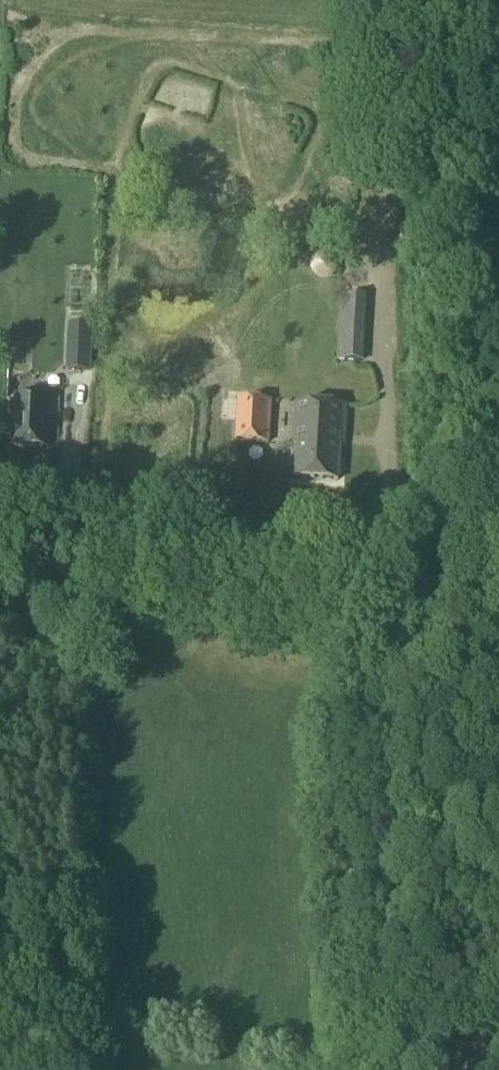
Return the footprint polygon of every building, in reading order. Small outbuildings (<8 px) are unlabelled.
[(362,362),(365,297),(340,295),(336,361),(362,362)] [(92,326),(67,325),(65,372),(90,374),(92,326)] [(47,449),(49,400),(15,398),(13,447),(47,449)] [(267,444),(270,402),(238,400),(236,442),(267,444)] [(343,448),(345,407),(296,404),(293,445),(297,446),(295,479),(337,481),(339,448),(343,448)]
